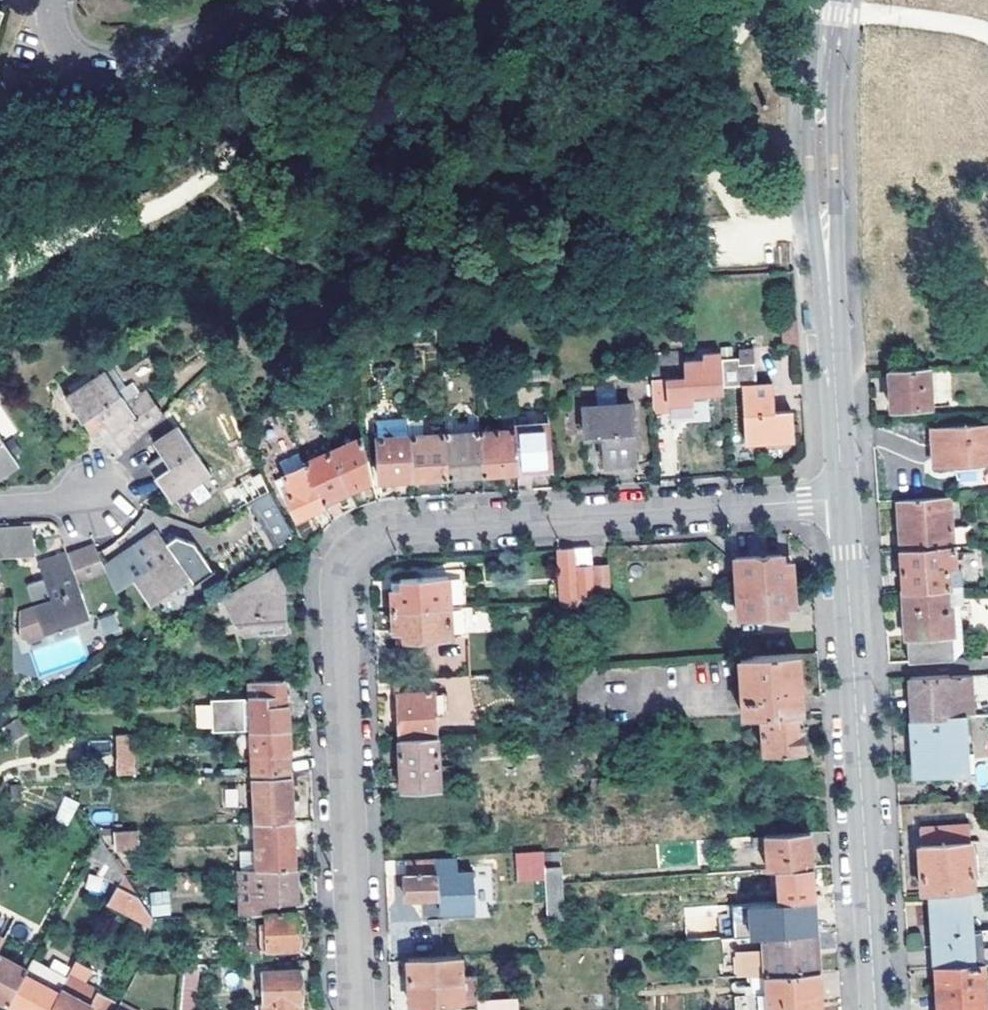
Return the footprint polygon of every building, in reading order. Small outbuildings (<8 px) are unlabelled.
[(723,355),(725,384),(742,383),(745,442),(793,439),(791,411),(774,412),(772,381),(754,382),(753,347),(736,348),(737,355),(723,355)] [(695,376),(690,376),(655,378),(656,409),(673,408),(672,401),(701,399),(701,392),(724,391),(725,391),(725,384),(723,355),(723,352),(706,353),(706,358),(693,359),(695,376)] [(929,366),(931,404),(951,402),(949,365),(929,366)] [(929,366),(889,368),(891,407),(931,404),(929,366)] [(112,463),(113,463),(114,464),(160,420),(142,396),(124,410),(100,378),(60,408),(78,432),(84,428),(112,463)] [(635,460),(632,403),(585,406),(587,436),(603,435),(605,462),(635,460)] [(515,424),(514,411),(501,412),(501,428),(480,430),(482,472),(518,470),(515,424)] [(448,475),(445,432),(423,434),(422,417),(408,417),(409,428),(410,435),(413,477),(448,475)] [(549,422),(515,424),(518,470),(552,467),(549,422)] [(932,427),(935,464),(987,460),(987,423),(932,427)] [(378,438),(410,435),(409,428),(378,431),(378,438)] [(150,483),(167,508),(208,479),(175,430),(150,446),(167,472),(150,483)] [(480,430),(445,432),(448,475),(482,472),(480,430)] [(413,477),(410,435),(378,438),(381,479),(413,477)] [(363,437),(332,450),(339,465),(336,466),(346,488),(372,477),(363,437)] [(17,468),(0,444),(0,480),(17,468)] [(303,463),(320,499),(346,488),(336,466),(339,465),(332,450),(303,463)] [(322,503),(320,499),(303,463),(299,464),(301,468),(282,476),(289,492),(285,495),(295,516),(322,503)] [(289,492),(282,476),(272,480),(280,497),(285,495),(289,492)] [(248,503),(274,548),(294,536),(268,491),(248,503)] [(969,514),(968,494),(950,495),(952,529),(960,529),(959,515),(969,514)] [(952,529),(950,495),(898,498),(901,549),(955,546),(971,545),(970,528),(960,529),(952,529)] [(129,586),(146,611),(187,583),(188,582),(191,587),(210,575),(191,547),(174,540),(163,547),(153,532),(128,551),(104,568),(115,595),(129,586)] [(594,595),(592,565),(590,546),(557,548),(562,606),(595,604),(594,595)] [(956,569),(955,546),(901,549),(904,589),(950,587),(948,570),(956,569)] [(735,555),(737,585),(791,581),(789,552),(735,555)] [(48,605),(41,607),(13,616),(14,638),(22,644),(67,630),(66,628),(86,622),(74,587),(100,578),(93,558),(38,575),(46,598),(48,605)] [(608,564),(592,565),(594,595),(610,594),(608,564)] [(241,636),(284,634),(282,585),(273,569),(218,600),(241,636)] [(391,581),(393,607),(449,603),(447,575),(399,578),(400,581),(391,581)] [(791,581),(737,585),(739,615),(785,613),(785,604),(793,603),(791,581)] [(965,648),(961,586),(950,587),(904,589),(908,661),(956,659),(965,648)] [(39,600),(41,607),(48,605),(46,598),(39,600)] [(467,632),(465,603),(449,603),(393,607),(394,628),(403,627),(404,636),(467,632)] [(97,619),(103,636),(120,630),(113,613),(97,619)] [(797,652),(740,656),(744,715),(760,714),(794,712),(802,712),(797,652)] [(910,676),(912,717),(952,715),(950,674),(910,676)] [(253,730),(291,729),(288,679),(250,681),(253,730)] [(399,691),(401,737),(438,735),(437,713),(436,688),(399,691)] [(451,688),(436,688),(437,713),(453,713),(451,688)] [(794,712),(760,714),(764,764),(804,761),(801,726),(795,726),(794,712)] [(968,736),(966,714),(952,715),(912,717),(916,775),(964,772),(963,737),(968,736)] [(291,729),(253,730),(255,771),(272,771),(290,770),(289,749),(292,749),(291,729)] [(114,734),(115,776),(135,775),(135,734),(114,734)] [(403,790),(441,786),(438,735),(401,737),(403,790)] [(972,785),(987,784),(987,763),(971,764),(972,785)] [(290,770),(272,771),(272,777),(255,777),(257,822),(293,821),(295,821),(292,770),(290,770)] [(69,825),(78,801),(63,796),(54,820),(69,825)] [(293,821),(257,822),(259,868),(296,866),(295,841),(293,841),(293,821)] [(965,890),(973,889),(969,822),(919,826),(923,892),(931,892),(965,890)] [(764,831),(767,867),(776,866),(812,864),(809,827),(764,831)] [(115,852),(140,849),(138,829),(113,832),(115,852)] [(543,848),(515,850),(516,881),(545,880),(543,848)] [(408,899),(439,897),(440,913),(476,911),(474,868),(458,869),(458,856),(406,858),(408,899)] [(814,898),(812,864),(776,866),(777,886),(768,886),(769,900),(814,898)] [(296,866),(259,868),(260,885),(261,912),(263,912),(297,910),(295,890),(297,891),(296,866)] [(87,875),(85,889),(102,893),(105,879),(87,875)] [(557,881),(545,882),(548,948),(561,947),(557,881)] [(137,896),(117,884),(107,903),(149,925),(150,916),(137,896)] [(246,912),(261,912),(260,885),(244,885),(246,912)] [(968,940),(965,890),(931,892),(935,965),(983,962),(982,940),(968,940)] [(169,891),(149,892),(151,917),(171,915),(169,891)] [(297,910),(263,912),(264,921),(258,921),(259,944),(249,945),(249,962),(264,961),(264,950),(300,947),(297,910)] [(755,974),(818,969),(817,951),(815,928),(763,933),(764,946),(735,948),(736,975),(755,974)] [(28,968),(0,953),(0,998),(8,1003),(28,968)] [(411,1003),(463,998),(460,954),(408,957),(411,1003)] [(983,962),(935,965),(938,1009),(986,1009),(983,962)] [(61,987),(64,982),(30,963),(28,968),(8,1003),(22,1009),(49,1009),(61,987)] [(180,1009),(192,1009),(197,964),(184,964),(180,1009)] [(299,967),(265,969),(267,1009),(302,1009),(299,967)] [(755,974),(758,1009),(821,1009),(820,1004),(818,969),(755,974)] [(49,1009),(104,1009),(61,987),(49,1009)] [(496,995),(463,998),(463,1005),(464,1009),(497,1009),(496,995)] [(411,1008),(463,1005),(463,998),(411,1003),(411,1008)]
